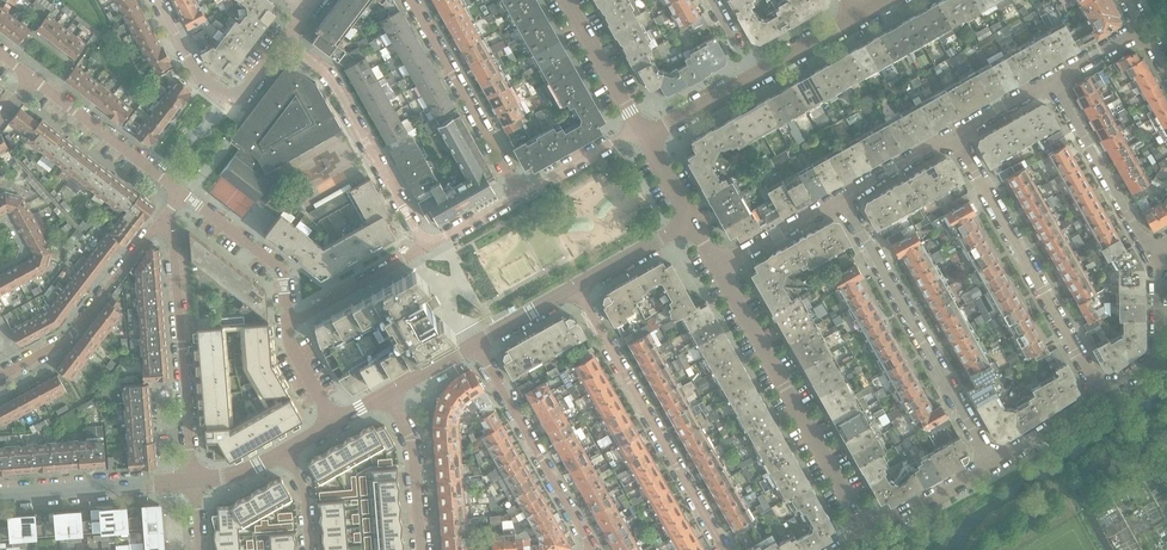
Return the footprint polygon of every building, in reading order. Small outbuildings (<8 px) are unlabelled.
[(61,3),(61,2),(59,0),(53,0),(51,4),(54,6),(57,8),(61,3)] [(104,0),(103,0),(99,0),(103,8),(115,1),(117,0),(104,0)] [(135,0),(117,0),(115,1),(121,12),(137,3),(135,0)] [(198,1),(199,0),(186,0),(176,5),(182,17),(201,7),(198,1)] [(232,0),(215,0),(217,5),(222,2),(226,11),(232,0)] [(269,0),(232,0),(226,11),(237,9),(247,7),(258,5),(259,10),(269,9),(273,3),(269,0)] [(339,0),(338,0),(331,10),(352,26),(360,16),(339,0)] [(359,0),(339,0),(360,16),(367,6),(359,0)] [(382,4),(384,7),(375,12),(380,20),(400,10),(394,0),(385,0),(382,4)] [(444,18),(464,7),(471,3),(469,0),(434,0),(444,18)] [(536,0),(504,0),(517,24),(542,11),(536,0)] [(633,0),(597,0),(613,28),(635,16),(640,13),(633,0)] [(646,0),(640,0),(646,10),(650,8),(646,0)] [(690,0),(665,0),(670,9),(666,12),(655,17),(661,28),(665,26),(663,22),(674,16),(680,27),(685,24),(699,16),(699,15),(690,0)] [(753,0),(729,0),(747,32),(751,40),(755,40),(761,19),(758,18),(751,5),(754,3),(753,0)] [(789,0),(787,0),(778,5),(779,8),(776,10),(778,14),(766,21),(761,19),(755,40),(759,42),(767,37),(800,19),(789,0)] [(826,0),(789,0),(800,19),(825,5),(826,0)] [(980,11),(974,0),(943,0),(937,3),(951,27),(980,11)] [(980,11),(994,3),(998,10),(1013,2),(1012,0),(974,0),(980,11)] [(1040,0),(1036,0),(1032,2),(1035,9),(1042,5),(1040,0)] [(1112,4),(1109,0),(1087,0),(1080,4),(1094,28),(1092,29),(1093,31),(1096,37),(1107,30),(1107,29),(1118,23),(1119,19),(1116,14),(1117,14),(1114,8),(1112,4)] [(7,11),(11,7),(6,3),(3,8),(7,11)] [(143,13),(137,3),(121,12),(127,22),(143,13)] [(499,12),(495,3),(488,7),(493,15),(499,12)] [(922,43),(951,27),(937,3),(908,19),(922,43)] [(1062,3),(1055,6),(1060,15),(1067,11),(1062,3)] [(258,34),(274,13),(269,9),(259,10),(258,5),(247,7),(248,11),(241,21),(258,34)] [(207,18),(203,12),(205,11),(202,6),(201,7),(182,17),(188,28),(202,20),(207,18)] [(1051,27),(1043,13),(1045,12),(1042,6),(1036,9),(1039,14),(1044,24),(1047,29),(1051,27)] [(482,39),(464,7),(444,18),(462,50),(482,39)] [(17,20),(16,20),(11,16),(0,30),(10,37),(20,23),(21,23),(29,12),(24,8),(19,15),(20,16),(17,20)] [(655,17),(666,12),(664,8),(658,12),(656,8),(651,11),(655,17)] [(11,16),(2,9),(0,11),(0,30),(11,16)] [(1034,17),(1039,14),(1036,9),(1023,17),(1026,22),(1034,17)] [(352,26),(331,10),(323,20),(344,36),(352,26)] [(386,32),(407,20),(404,15),(403,16),(400,10),(380,20),(386,32)] [(558,40),(542,11),(517,24),(534,53),(558,40)] [(148,24),(143,13),(127,22),(132,32),(148,24)] [(47,37),(58,22),(48,14),(36,29),(47,37)] [(494,20),(491,14),(486,16),(490,23),(494,20)] [(707,25),(705,21),(701,14),(699,15),(699,16),(685,24),(688,29),(691,34),(707,25)] [(1007,25),(1019,19),(1016,14),(1004,20),(1007,25)] [(649,40),(635,16),(613,28),(631,59),(651,48),(647,42),(649,40)] [(893,60),(922,43),(908,19),(879,36),(893,60)] [(211,43),(204,28),(205,28),(205,27),(204,27),(202,22),(203,22),(202,20),(188,28),(200,50),(210,44),(211,43)] [(223,26),(216,20),(213,24),(220,30),(223,26)] [(236,63),(258,34),(241,21),(239,22),(236,20),(215,47),(236,63)] [(344,36),(323,20),(316,29),(319,32),(337,45),(344,36)] [(412,31),(409,26),(410,25),(407,20),(386,32),(392,42),(412,31)] [(56,44),(67,29),(58,22),(47,37),(56,44)] [(1003,28),(999,22),(990,27),(993,33),(1003,28)] [(19,44),(30,30),(21,23),(20,23),(10,37),(19,44)] [(1048,64),(1096,37),(1093,31),(1074,41),(1064,23),(1034,40),(1048,64)] [(154,34),(148,24),(132,32),(138,43),(154,34)] [(688,29),(685,24),(680,27),(679,28),(681,32),(688,29)] [(973,33),(968,24),(963,27),(969,36),(973,33)] [(996,42),(1011,33),(1007,26),(992,34),(994,39),(996,42)] [(979,41),(992,34),(988,27),(975,34),(979,41)] [(66,51),(77,36),(67,29),(56,44),(66,51)] [(398,53),(419,41),(416,37),(415,37),(412,31),(392,42),(398,53)] [(344,50),(337,45),(319,32),(312,42),(336,60),(344,50)] [(160,45),(156,39),(154,34),(138,43),(144,54),(160,45)] [(980,47),(994,39),(992,34),(977,42),(980,47)] [(75,58),(86,44),(77,36),(66,51),(75,58)] [(723,62),(725,56),(713,36),(705,40),(707,42),(690,52),(691,54),(688,55),(685,57),(696,77),(723,62)] [(864,76),(893,60),(879,36),(850,52),(864,76)] [(506,68),(497,51),(491,55),(482,39),(462,50),(480,82),(500,71),(506,68)] [(518,44),(515,40),(508,44),(508,45),(510,48),(518,44)] [(574,68),(558,40),(534,53),(549,81),(574,68)] [(660,86),(663,92),(667,94),(696,77),(685,57),(678,46),(670,48),(671,45),(668,40),(667,40),(651,49),(651,48),(631,59),(647,88),(651,89),(657,86),(657,85),(660,86)] [(1019,80),(1048,64),(1034,40),(1005,57),(1019,80)] [(424,53),(421,47),(422,46),(419,41),(398,53),(404,64),(424,53)] [(375,43),(370,46),(374,52),(378,49),(375,43)] [(236,63),(215,47),(210,44),(200,50),(207,61),(220,72),(225,66),(230,70),(236,63)] [(1019,80),(1005,57),(990,65),(978,44),(973,47),(985,68),(975,74),(989,97),(1019,80)] [(168,55),(164,48),(162,49),(160,45),(144,54),(150,64),(168,55)] [(507,55),(513,53),(511,49),(510,48),(508,45),(503,48),(507,55)] [(952,46),(946,50),(950,57),(957,53),(952,46)] [(359,47),(348,53),(344,50),(336,60),(344,66),(345,68),(365,58),(359,47)] [(385,47),(379,51),(384,61),(391,57),(385,47)] [(963,51),(955,55),(960,64),(967,59),(963,51)] [(835,92),(864,76),(850,52),(821,68),(835,92)] [(410,74),(431,63),(428,58),(427,58),(424,53),(404,64),(410,74)] [(517,61),(512,53),(507,56),(512,64),(517,61)] [(1125,67),(1140,59),(1136,53),(1134,53),(1133,53),(1130,53),(1113,63),(1118,73),(1126,68),(1125,67)] [(929,62),(924,54),(916,59),(921,67),(929,62)] [(171,66),(169,61),(170,60),(168,55),(150,64),(155,74),(171,66)] [(350,80),(371,68),(365,58),(345,68),(349,74),(348,75),(350,80)] [(1143,58),(1140,59),(1125,67),(1126,68),(1130,76),(1132,75),(1135,79),(1150,70),(1143,58)] [(527,77),(535,72),(532,67),(527,70),(521,61),(518,63),(527,77)] [(396,68),(393,63),(388,66),(391,71),(396,68)] [(436,74),(432,68),(434,67),(431,63),(410,74),(416,85),(436,74)] [(342,129),(317,85),(314,86),(313,83),(289,65),(246,121),(230,141),(233,144),(239,149),(258,162),(252,168),(252,169),(277,188),(279,185),(269,171),(342,129)] [(939,65),(933,68),(937,74),(942,71),(939,65)] [(74,87),(86,72),(76,66),(65,79),(74,87)] [(375,75),(371,68),(350,80),(353,85),(354,84),(358,90),(377,79),(381,77),(379,73),(375,75)] [(589,94),(581,81),(574,68),(549,81),(562,103),(566,101),(569,106),(573,103),(589,94)] [(837,100),(834,93),(835,92),(821,68),(792,85),(806,109),(810,115),(837,100)] [(1157,83),(1150,70),(1135,79),(1138,86),(1133,89),(1136,94),(1142,91),(1157,83)] [(109,76),(103,71),(99,75),(106,80),(109,76)] [(397,82),(391,71),(384,75),(389,86),(397,82)] [(517,102),(500,71),(480,82),(498,113),(517,102)] [(84,94),(95,80),(86,72),(74,87),(84,94)] [(422,96),(443,84),(440,79),(439,80),(436,74),(416,85),(422,96)] [(959,114),(989,97),(975,74),(946,90),(959,114)] [(1121,87),(1114,75),(1110,78),(1117,89),(1121,87)] [(891,91),(906,83),(902,76),(895,79),(896,80),(887,84),(891,91)] [(1094,84),(1093,82),(1090,76),(1074,85),(1073,88),(1078,96),(1077,97),(1096,87),(1097,89),(1098,88),(1095,83),(1094,84)] [(515,89),(529,81),(527,77),(517,82),(513,85),(515,89)] [(177,79),(170,88),(186,100),(191,93),(190,92),(192,89),(177,79)] [(383,90),(377,79),(358,90),(361,96),(360,96),(362,101),(383,90)] [(94,101),(105,87),(106,85),(102,81),(100,83),(95,80),(84,94),(94,101)] [(407,90),(401,80),(397,82),(403,93),(407,90)] [(1163,95),(1157,83),(1142,91),(1149,103),(1163,95)] [(448,95),(444,89),(446,89),(443,84),(422,96),(428,106),(448,95)] [(777,125),(806,109),(792,85),(764,101),(777,125)] [(549,100),(541,86),(534,90),(540,100),(542,103),(549,100)] [(102,108),(114,94),(105,87),(94,101),(102,108)] [(1100,94),(1099,92),(1097,89),(1096,87),(1077,97),(1083,108),(1102,98),(1103,99),(1104,99),(1101,94),(1100,94)] [(186,100),(170,88),(163,97),(178,108),(179,105),(181,107),(186,100)] [(369,111),(389,100),(383,90),(362,101),(365,106),(366,105),(369,111)] [(930,131),(959,114),(946,90),(916,107),(930,131)] [(1109,104),(1107,105),(1107,104),(1106,105),(1103,99),(1102,98),(1083,108),(1089,118),(1108,108),(1108,110),(1114,107),(1121,102),(1115,92),(1111,95),(1113,99),(1108,102),(1109,104)] [(887,100),(892,97),(889,93),(879,98),(881,102),(886,99),(887,100)] [(111,117),(123,102),(114,94),(102,108),(106,111),(104,112),(111,117)] [(599,123),(603,120),(589,94),(573,103),(580,117),(579,124),(565,131),(573,147),(600,131),(597,127),(598,126),(597,126),(597,123),(598,123),(599,123)] [(434,117),(455,105),(452,100),(451,101),(448,95),(428,106),(434,117)] [(1163,95),(1149,103),(1153,110),(1147,113),(1150,119),(1166,109),(1166,101),(1163,95)] [(178,108),(163,97),(159,102),(153,98),(150,103),(155,107),(170,118),(178,108)] [(552,105),(549,99),(549,100),(542,103),(543,104),(547,108),(552,105)] [(374,122),(395,111),(389,100),(369,111),(373,117),(372,118),(374,122)] [(903,108),(898,100),(894,102),(899,111),(903,108)] [(748,141),(777,125),(764,101),(734,117),(748,141)] [(124,120),(133,109),(123,102),(111,117),(118,123),(119,121),(122,123),(124,120)] [(502,126),(524,114),(517,102),(498,113),(500,117),(499,120),(502,124),(502,125),(502,126)] [(873,111),(869,104),(862,108),(866,114),(873,111)] [(1058,127),(1046,105),(1041,104),(1017,117),(1031,142),(1058,127)] [(494,174),(456,107),(455,105),(434,117),(435,118),(423,124),(428,133),(438,128),(467,179),(454,187),(466,207),(494,191),(489,182),(495,178),(493,174),(494,174)] [(1136,110),(1134,105),(1127,109),(1130,114),(1136,110)] [(170,118),(155,107),(148,116),(163,127),(170,118)] [(854,112),(851,107),(845,110),(848,115),(853,113),(854,112)] [(900,147),(930,131),(916,107),(886,124),(900,147)] [(1112,115),(1110,113),(1108,110),(1108,108),(1089,118),(1095,128),(1113,118),(1114,120),(1115,120),(1113,115),(1112,115)] [(541,109),(535,113),(544,129),(550,125),(541,109)] [(1120,117),(1127,113),(1124,109),(1117,113),(1120,117)] [(1150,119),(1154,127),(1156,126),(1159,130),(1166,125),(1166,109),(1150,119)] [(862,116),(859,110),(854,112),(853,113),(857,119),(862,116)] [(401,122),(395,111),(374,122),(377,127),(378,127),(381,132),(401,122)] [(857,119),(853,113),(848,115),(844,118),(846,121),(845,121),(848,125),(857,120),(857,119)] [(1132,122),(1127,113),(1120,117),(1125,126),(1132,122)] [(522,124),(528,121),(524,114),(502,126),(506,133),(522,124)] [(163,127),(148,116),(141,125),(157,138),(162,131),(161,130),(163,127)] [(748,141),(734,117),(701,136),(707,148),(706,150),(715,154),(718,148),(720,149),(729,144),(731,148),(736,145),(738,147),(748,141)] [(1031,142),(1017,117),(991,132),(1005,157),(1031,142)] [(841,181),(870,164),(857,140),(845,147),(842,141),(836,130),(843,126),(846,132),(850,130),(848,125),(845,121),(846,121),(844,118),(829,126),(832,131),(842,149),(827,157),(841,181)] [(1116,124),(1114,120),(1113,118),(1095,128),(1101,139),(1119,129),(1120,131),(1121,130),(1118,125),(1117,126),(1116,124)] [(798,128),(792,119),(789,121),(794,130),(798,128)] [(387,144),(407,132),(401,122),(381,132),(385,138),(383,139),(387,144)] [(573,147),(565,131),(559,122),(531,138),(545,162),(573,147)] [(545,162),(531,138),(531,139),(522,124),(506,133),(525,166),(531,163),(534,169),(545,162)] [(870,164),(900,147),(886,124),(857,140),(870,164)] [(157,138),(141,125),(134,135),(148,146),(151,143),(152,144),(157,138)] [(1159,130),(1157,131),(1165,143),(1166,142),(1166,125),(1159,130)] [(1122,134),(1120,131),(1119,129),(1101,139),(1107,150),(1125,140),(1126,141),(1127,141),(1124,136),(1123,136),(1122,134)] [(1068,143),(1064,136),(1063,137),(1059,130),(1046,138),(1050,144),(1049,144),(1053,151),(1065,144),(1068,143)] [(1150,135),(1147,131),(1145,130),(1141,133),(1144,139),(1150,135)] [(824,136),(821,131),(815,134),(818,139),(824,136)] [(1005,157),(991,132),(985,135),(986,136),(981,138),(979,145),(982,150),(981,151),(989,165),(1005,157)] [(726,178),(728,171),(726,171),(731,163),(715,154),(706,150),(707,148),(701,136),(692,141),(694,144),(693,144),(694,146),(693,146),(697,152),(688,157),(691,161),(689,162),(707,194),(731,181),(740,175),(739,174),(728,180),(726,178)] [(438,181),(413,137),(390,150),(391,153),(392,152),(415,194),(415,195),(418,194),(439,182),(439,181),(438,181)] [(812,147),(808,140),(801,144),(805,151),(812,147)] [(1129,147),(1128,145),(1126,141),(1125,140),(1107,150),(1113,161),(1131,151),(1132,152),(1133,151),(1130,146),(1129,147)] [(1136,149),(1144,144),(1142,140),(1133,144),(1136,149)] [(1157,147),(1155,142),(1148,146),(1151,151),(1157,147)] [(1059,176),(1077,166),(1065,144),(1053,151),(1047,154),(1059,176)] [(1162,156),(1157,148),(1152,151),(1157,160),(1162,156)] [(277,188),(252,169),(252,168),(258,162),(239,149),(220,174),(222,175),(256,201),(263,207),(277,188)] [(779,164),(790,158),(786,151),(775,156),(770,159),(771,159),(773,164),(776,169),(781,167),(779,164)] [(1135,157),(1134,156),(1132,152),(1131,151),(1113,161),(1119,171),(1137,161),(1138,162),(1139,162),(1136,157),(1135,157)] [(751,170),(744,158),(742,159),(738,152),(735,154),(739,161),(746,173),(751,170)] [(1155,162),(1151,154),(1150,155),(1147,157),(1151,165),(1155,162)] [(1027,165),(1037,160),(1034,155),(1025,160),(1027,165)] [(841,181),(827,157),(803,170),(796,158),(791,161),(798,173),(812,197),(841,181)] [(1166,158),(1158,163),(1161,168),(1166,167),(1166,161),(1166,158)] [(962,180),(953,165),(950,161),(949,161),(949,160),(945,159),(945,160),(944,159),(937,163),(937,162),(919,172),(934,197),(962,180)] [(746,173),(739,161),(734,164),(740,167),(743,174),(746,173)] [(1042,168),(1037,162),(1037,161),(1031,164),(1036,173),(1042,169),(1042,168)] [(1140,167),(1138,162),(1137,161),(1119,171),(1125,182),(1144,172),(1144,173),(1145,172),(1142,167),(1141,168),(1140,167)] [(1015,172),(1024,167),(1021,162),(1012,167),(1011,166),(998,173),(1002,180),(1007,177),(1015,172)] [(1071,197),(1089,186),(1077,166),(1059,176),(1071,197)] [(1019,198),(1037,188),(1025,167),(1024,167),(1015,172),(1007,177),(1019,198)] [(603,183),(617,176),(613,169),(599,176),(603,183)] [(934,197),(919,172),(892,188),(906,213),(934,197)] [(1148,184),(1150,180),(1148,178),(1147,178),(1146,177),(1144,173),(1144,172),(1125,182),(1131,193),(1148,184)] [(781,214),(812,197),(798,173),(768,190),(772,199),(781,214)] [(352,202),(376,189),(370,178),(346,191),(350,198),(352,202)] [(749,212),(740,197),(731,181),(707,194),(725,226),(749,212)] [(466,207),(454,187),(450,189),(445,192),(439,182),(418,194),(421,200),(419,201),(429,220),(435,217),(438,223),(466,207)] [(1154,191),(1157,187),(1154,185),(1151,183),(1149,187),(1154,191)] [(1101,207),(1096,199),(1089,186),(1071,197),(1083,217),(1101,207)] [(1152,193),(1154,191),(1149,187),(1142,190),(1145,197),(1152,193)] [(899,222),(896,218),(906,213),(892,188),(875,197),(875,198),(868,202),(868,203),(867,207),(867,208),(869,212),(868,213),(877,229),(886,224),(893,235),(888,238),(891,244),(904,237),(900,230),(897,232),(894,226),(899,222)] [(1031,219),(1049,209),(1037,188),(1019,198),(1031,219)] [(358,213),(382,200),(376,189),(352,202),(358,213)] [(339,195),(337,190),(319,200),(322,205),(325,203),(328,201),(332,199),(335,197),(339,195)] [(1145,197),(1142,190),(1132,195),(1136,202),(1145,197)] [(956,207),(968,201),(965,194),(955,200),(953,202),(956,207)] [(1061,202),(1057,195),(1053,197),(1052,195),(1046,199),(1051,208),(1061,202)] [(1071,204),(1068,198),(1062,202),(1065,207),(1071,204)] [(781,214),(772,199),(757,208),(764,220),(766,223),(781,214)] [(1161,201),(1159,199),(1156,201),(1158,203),(1151,207),(1161,226),(1166,222),(1166,208),(1161,201)] [(365,224),(388,210),(382,200),(358,213),(365,224)] [(951,226),(971,215),(975,212),(968,201),(956,207),(944,214),(944,215),(930,223),(936,234),(942,230),(948,227),(948,228),(951,226)] [(944,214),(956,207),(953,202),(941,210),(944,214)] [(1095,238),(1113,228),(1101,207),(1083,217),(1095,238)] [(1161,226),(1151,207),(1142,212),(1152,231),(1161,226)] [(314,209),(308,213),(315,218),(319,216),(314,209)] [(931,221),(941,215),(938,209),(928,216),(931,221)] [(1061,230),(1049,209),(1031,219),(1043,240),(1061,230)] [(323,247),(319,244),(280,214),(277,218),(264,235),(321,278),(395,237),(386,221),(392,218),(388,210),(365,224),(323,247)] [(740,238),(766,223),(764,220),(762,220),(757,222),(751,211),(749,212),(725,226),(730,235),(736,231),(740,238)] [(983,237),(971,215),(951,226),(963,248),(983,237)] [(1072,223),(1068,218),(1060,223),(1063,229),(1072,223)] [(1083,226),(1080,219),(1073,223),(1076,229),(1083,226)] [(819,260),(850,243),(841,228),(840,228),(839,225),(837,224),(833,222),(832,223),(831,222),(824,226),(823,226),(806,236),(819,260)] [(1112,256),(1124,248),(1113,228),(1095,238),(1107,259),(1112,256)] [(924,241),(917,230),(904,237),(891,244),(898,256),(902,253),(923,242),(924,241)] [(1072,250),(1061,230),(1043,240),(1054,261),(1072,250)] [(203,242),(189,231),(191,260),(268,319),(266,290),(262,287),(203,242)] [(948,240),(943,231),(938,234),(943,243),(948,240)] [(819,260),(806,236),(769,257),(775,268),(785,271),(788,272),(801,264),(802,266),(807,264),(809,266),(819,260)] [(996,259),(983,237),(963,248),(958,252),(963,260),(968,256),(976,270),(996,259)] [(1096,250),(1091,240),(1084,244),(1090,254),(1096,250)] [(935,264),(949,256),(944,247),(930,255),(923,242),(902,253),(914,275),(935,264)] [(950,254),(956,250),(953,245),(946,249),(950,254)] [(1143,284),(1142,269),(1141,268),(1141,264),(1130,245),(1124,248),(1112,256),(1116,262),(1109,266),(1112,271),(1118,267),(1118,285),(1143,284)] [(1084,271),(1072,250),(1054,261),(1066,282),(1084,271)] [(850,258),(847,252),(837,257),(840,263),(850,258)] [(960,260),(956,253),(949,256),(953,263),(960,260)] [(781,286),(784,273),(785,271),(775,268),(769,257),(755,265),(758,271),(752,274),(773,312),(792,301),(792,300),(784,287),(781,286)] [(843,271),(856,264),(852,257),(850,258),(840,263),(838,264),(840,267),(843,271)] [(1008,280),(996,259),(976,270),(988,292),(1008,280)] [(664,275),(674,270),(671,264),(665,267),(662,261),(625,282),(635,300),(643,296),(641,293),(648,289),(647,287),(656,282),(662,283),(664,275)] [(1086,270),(1096,265),(1094,261),(1084,266),(1086,270)] [(959,277),(950,263),(942,267),(950,282),(959,277)] [(838,289),(858,278),(862,275),(856,264),(843,271),(829,279),(818,285),(825,297),(838,289)] [(947,286),(935,264),(914,275),(927,297),(947,286)] [(1108,272),(1104,266),(1099,269),(1103,275),(1108,273),(1108,272)] [(829,279),(843,271),(840,267),(827,274),(829,279)] [(457,333),(442,317),(434,322),(433,319),(436,318),(432,311),(431,311),(430,309),(439,304),(434,295),(425,301),(424,299),(425,299),(421,292),(418,294),(417,291),(430,284),(415,269),(314,325),(315,328),(318,338),(320,343),(319,343),(320,345),(324,355),(330,365),(335,374),(338,376),(339,379),(340,378),(347,387),(350,390),(352,392),(457,333)] [(695,307),(674,270),(664,275),(662,283),(671,298),(672,299),(668,302),(671,307),(668,309),(670,312),(669,313),(674,320),(675,320),(681,316),(681,315),(695,307)] [(817,285),(809,271),(805,273),(808,279),(812,285),(817,285)] [(1096,292),(1084,271),(1066,282),(1078,302),(1096,292)] [(869,298),(858,278),(838,289),(849,309),(869,298)] [(1020,302),(1008,280),(988,292),(1000,314),(1020,302)] [(633,309),(632,307),(637,303),(635,300),(625,282),(607,292),(607,293),(604,295),(602,301),(604,304),(603,304),(614,324),(627,317),(625,314),(633,309)] [(1143,318),(1143,284),(1118,285),(1119,319),(1122,319),(1143,318)] [(959,308),(947,286),(927,297),(939,319),(959,308)] [(980,297),(975,288),(969,291),(974,300),(980,297)] [(973,300),(968,292),(961,296),(966,304),(973,300)] [(1099,316),(1092,302),(1095,300),(1094,297),(1097,295),(1096,292),(1078,302),(1089,321),(1096,317),(1099,316)] [(814,325),(798,298),(798,297),(792,300),(792,301),(773,312),(789,340),(814,325)] [(656,303),(653,305),(657,312),(660,310),(664,306),(659,298),(657,300),(656,303)] [(881,318),(869,298),(849,309),(861,330),(881,318)] [(714,316),(705,301),(695,307),(681,315),(681,316),(689,330),(714,316)] [(1032,324),(1020,302),(1000,314),(1013,336),(1032,324)] [(653,305),(652,304),(642,309),(647,318),(655,314),(657,312),(653,305)] [(826,311),(821,304),(814,309),(818,315),(826,311)] [(972,330),(959,308),(939,319),(952,341),(972,330)] [(585,336),(576,320),(575,320),(573,317),(568,315),(565,317),(564,316),(543,328),(555,350),(576,339),(577,340),(585,336)] [(844,322),(839,315),(832,319),(836,326),(844,322)] [(985,321),(980,315),(973,319),(978,326),(985,321)] [(730,344),(714,316),(689,330),(705,358),(730,344)] [(1000,325),(996,317),(987,322),(992,330),(1000,325)] [(1099,324),(1096,317),(1089,321),(1084,324),(1087,330),(1099,324)] [(655,325),(650,318),(646,321),(652,331),(661,327),(662,327),(660,323),(655,325)] [(893,339),(881,318),(861,330),(873,350),(893,339)] [(1144,343),(1143,318),(1122,319),(1122,330),(1121,334),(1119,335),(1109,341),(1121,363),(1141,349),(1141,347),(1143,344),(1144,343)] [(666,331),(677,324),(675,320),(674,320),(662,327),(661,327),(664,333),(667,332),(666,331)] [(288,393),(272,364),(268,322),(243,324),(222,326),(197,328),(207,450),(213,450),(214,461),(229,459),(229,460),(302,418),(290,396),(283,400),(281,398),(269,404),(264,396),(288,393)] [(1045,346),(1032,324),(1013,336),(1025,357),(1032,353),(1045,346)] [(1121,363),(1109,341),(1108,339),(1096,345),(1093,341),(1094,340),(1091,334),(1095,332),(1096,335),(1103,331),(1100,325),(1099,324),(1087,330),(1085,331),(1084,332),(1085,334),(1102,365),(1103,366),(1104,367),(1108,369),(1109,368),(1109,369),(1113,367),(1113,368),(1114,368),(1115,368),(1121,363)] [(640,337),(634,325),(631,327),(634,332),(631,334),(629,329),(620,334),(623,340),(625,339),(628,344),(629,344),(641,337),(641,336),(640,337)] [(829,353),(822,339),(814,325),(789,340),(805,367),(829,353)] [(838,330),(835,325),(829,328),(832,333),(838,330)] [(555,350),(543,328),(528,336),(541,358),(555,350)] [(984,352),(972,330),(952,341),(964,363),(984,352)] [(659,355),(647,334),(647,333),(641,336),(641,337),(629,344),(630,347),(630,348),(632,350),(633,351),(636,357),(637,359),(638,361),(639,362),(640,365),(659,355)] [(519,370),(541,358),(528,336),(506,349),(507,350),(504,352),(502,357),(504,360),(503,361),(512,377),(521,372),(519,370)] [(904,359),(893,339),(873,350),(884,370),(904,359)] [(686,349),(695,344),(693,341),(684,346),(686,349)] [(746,372),(730,344),(705,358),(721,386),(746,372)] [(1049,354),(1049,353),(1045,346),(1032,353),(1036,360),(1036,361),(1047,355),(1049,354)] [(580,362),(593,355),(595,354),(592,347),(577,356),(580,362)] [(1064,363),(1056,348),(1049,353),(1049,354),(1047,355),(1050,360),(1054,358),(1059,366),(1064,363)] [(862,355),(859,350),(853,353),(856,358),(862,355)] [(1000,371),(994,361),(991,363),(984,352),(964,363),(976,384),(989,377),(996,373),(1000,371)] [(1019,360),(1015,352),(1006,357),(1011,365),(1019,360)] [(690,367),(682,353),(677,355),(679,359),(684,367),(685,369),(690,367)] [(845,381),(829,353),(805,367),(820,395),(845,381)] [(601,368),(598,364),(593,355),(580,362),(574,365),(582,379),(601,368)] [(680,370),(684,367),(679,359),(675,361),(675,360),(665,366),(659,355),(640,365),(642,367),(642,368),(643,371),(644,371),(648,378),(648,379),(650,382),(652,385),(670,375),(680,370)] [(916,379),(904,359),(884,370),(896,390),(916,379)] [(571,368),(567,361),(563,363),(567,370),(571,368)] [(1073,376),(1066,364),(1056,369),(1059,374),(1054,376),(1067,399),(1073,395),(1074,393),(1077,391),(1077,390),(1070,378),(1073,376)] [(697,372),(693,365),(690,367),(685,369),(690,376),(697,372)] [(862,372),(858,365),(854,368),(855,371),(846,376),(849,380),(856,375),(862,372)] [(1015,376),(1010,367),(1004,370),(1009,379),(1015,376)] [(608,382),(606,377),(601,368),(582,379),(590,392),(608,382)] [(872,378),(867,369),(862,372),(867,380),(872,378)] [(542,383),(534,371),(530,373),(534,380),(537,386),(542,383)] [(489,399),(474,372),(466,377),(464,373),(459,376),(471,396),(470,397),(477,406),(489,399)] [(702,378),(698,372),(697,372),(690,376),(693,383),(702,378)] [(762,401),(746,372),(721,386),(737,415),(762,401)] [(870,386),(862,372),(856,375),(864,388),(870,386)] [(1002,407),(995,394),(1004,389),(996,373),(989,377),(976,384),(968,389),(988,424),(999,418),(998,416),(1003,408),(1002,407)] [(676,385),(670,375),(652,385),(653,387),(654,389),(655,391),(656,392),(660,398),(660,400),(661,402),(662,403),(664,406),(682,396),(695,389),(691,381),(682,386),(680,382),(676,385)] [(471,396),(459,376),(448,385),(465,401),(470,397),(471,396)] [(1040,417),(1067,399),(1054,376),(1031,390),(1034,395),(1029,398),(1030,401),(1040,417)] [(927,400),(916,379),(896,390),(907,411),(927,400)] [(552,391),(549,386),(551,386),(548,380),(542,384),(542,383),(537,386),(534,388),(526,392),(528,396),(526,397),(530,403),(552,391)] [(534,388),(531,382),(530,381),(518,387),(522,394),(526,392),(534,388)] [(862,398),(873,392),(870,386),(864,388),(853,395),(845,381),(820,395),(836,424),(861,410),(861,409),(866,406),(862,398)] [(616,394),(613,390),(608,382),(590,392),(597,405),(616,394)] [(465,401),(448,385),(440,397),(460,407),(465,401)] [(578,399),(571,386),(567,388),(574,401),(578,399)] [(886,396),(882,388),(874,393),(878,400),(886,396)] [(537,412),(557,401),(562,398),(560,394),(557,395),(555,396),(552,391),(530,403),(533,410),(535,409),(537,412)] [(623,408),(621,403),(616,394),(597,405),(605,419),(623,408)] [(694,416),(688,406),(682,396),(664,406),(665,408),(665,409),(667,412),(671,419),(671,420),(673,423),(674,423),(675,426),(694,416)] [(460,407),(440,397),(435,410),(466,418),(466,417),(469,417),(473,419),(473,418),(475,416),(460,407)] [(495,410),(489,399),(477,406),(480,409),(475,416),(473,418),(475,419),(476,417),(478,418),(479,420),(493,411),(495,410)] [(947,415),(941,405),(933,409),(927,400),(907,411),(913,420),(913,421),(910,422),(916,432),(922,429),(925,427),(947,415)] [(1010,436),(1040,417),(1030,401),(1025,404),(1023,400),(1016,404),(1016,403),(1005,401),(1003,408),(998,416),(999,418),(988,424),(992,433),(993,433),(994,434),(994,433),(997,438),(1001,439),(1008,435),(1009,436),(1010,435),(1010,436)] [(563,411),(557,401),(537,412),(539,416),(537,417),(541,423),(563,411)] [(778,429),(770,415),(762,401),(737,415),(753,443),(778,429)] [(707,408),(706,407),(703,402),(693,407),(697,414),(707,408)] [(715,409),(711,403),(706,407),(707,408),(707,409),(709,412),(715,409)] [(631,422),(628,416),(623,408),(605,419),(612,432),(631,422)] [(714,421),(709,412),(707,409),(702,412),(709,423),(714,421)] [(723,423),(715,409),(709,412),(714,421),(714,420),(717,426),(721,424),(723,423)] [(875,419),(885,413),(882,409),(872,415),(875,419)] [(900,415),(896,409),(887,415),(891,421),(900,415)] [(466,418),(435,410),(433,424),(457,423),(457,421),(465,421),(466,418)] [(877,437),(869,423),(861,410),(836,424),(852,451),(877,437)] [(502,426),(493,411),(479,420),(484,428),(482,430),(485,435),(502,426)] [(548,432),(570,420),(567,415),(566,416),(563,411),(541,423),(544,429),(546,428),(548,432)] [(878,424),(888,418),(885,413),(875,419),(878,424)] [(952,440),(944,426),(951,422),(947,415),(925,427),(922,429),(926,436),(929,434),(937,449),(952,440)] [(705,436),(694,416),(675,426),(677,429),(677,430),(678,432),(679,433),(683,439),(683,441),(684,443),(685,444),(687,446),(705,436)] [(900,425),(896,419),(891,422),(895,428),(900,425)] [(552,442),(574,430),(571,425),(572,424),(570,420),(548,432),(550,435),(548,436),(552,442)] [(638,435),(636,430),(631,422),(612,432),(620,445),(638,435)] [(458,436),(457,423),(433,424),(435,438),(458,436)] [(721,424),(717,426),(717,427),(725,440),(729,438),(721,424)] [(364,429),(357,435),(369,455),(384,447),(385,446),(375,429),(376,428),(374,425),(373,426),(364,429)] [(376,428),(375,429),(385,446),(384,447),(386,450),(396,445),(384,425),(382,426),(376,428)] [(488,446),(507,435),(502,426),(485,435),(482,437),(488,446)] [(559,451),(583,437),(577,428),(574,430),(552,442),(555,448),(557,448),(559,451)] [(794,457),(786,444),(778,429),(753,443),(749,446),(755,456),(745,461),(742,462),(739,464),(741,469),(746,466),(761,457),(769,471),(794,457)] [(348,438),(341,444),(352,465),(369,455),(357,435),(348,438)] [(494,457),(513,446),(507,435),(488,446),(494,457)] [(646,447),(643,443),(638,435),(620,445),(627,458),(646,447)] [(727,444),(735,439),(733,435),(729,438),(725,440),(725,441),(727,444)] [(459,450),(458,436),(435,438),(436,452),(459,450)] [(717,457),(705,436),(687,446),(688,449),(688,450),(690,453),(691,453),(694,460),(694,461),(696,464),(697,464),(698,467),(717,457)] [(963,462),(966,460),(968,454),(967,452),(966,450),(967,450),(959,436),(952,440),(937,449),(928,454),(941,476),(963,463),(963,462)] [(585,450),(580,441),(581,441),(584,445),(588,442),(588,441),(586,437),(583,439),(583,437),(559,451),(561,455),(559,456),(563,462),(585,450)] [(883,452),(885,451),(877,437),(852,451),(870,482),(879,477),(877,475),(885,471),(883,467),(886,466),(884,462),(887,460),(883,452)] [(904,447),(910,443),(908,439),(901,443),(904,447)] [(730,450),(727,444),(725,441),(719,444),(725,453),(730,450)] [(332,447),(324,453),(336,474),(352,465),(341,444),(332,447)] [(903,451),(900,444),(894,447),(898,454),(903,451)] [(22,446),(5,447),(6,460),(0,461),(0,473),(24,471),(22,446)] [(499,466),(518,456),(513,446),(494,457),(499,466)] [(653,461),(651,456),(646,447),(627,458),(632,467),(627,470),(629,475),(635,472),(635,471),(653,461)] [(460,464),(459,450),(436,452),(437,466),(460,464)] [(570,471),(601,453),(599,450),(595,452),(596,454),(589,458),(585,450),(563,462),(566,468),(568,467),(570,471)] [(483,463),(480,452),(475,455),(479,465),(483,463)] [(308,462),(307,463),(319,483),(336,474),(324,453),(315,456),(308,462)] [(596,469),(593,465),(604,459),(601,453),(570,471),(572,474),(570,475),(574,481),(596,469)] [(898,500),(941,476),(928,454),(919,458),(921,462),(917,464),(919,467),(913,470),(914,472),(910,475),(906,472),(898,480),(900,483),(897,485),(892,483),(890,488),(898,500)] [(499,480),(524,465),(518,456),(499,466),(499,467),(493,470),(493,471),(482,477),(487,487),(499,480)] [(728,477),(717,457),(698,467),(700,469),(700,471),(701,473),(702,474),(706,480),(706,482),(707,484),(708,485),(710,487),(728,477)] [(809,485),(794,457),(769,471),(785,499),(785,498),(809,485)] [(619,464),(616,458),(609,462),(612,468),(619,464)] [(642,485),(661,474),(653,461),(635,471),(635,472),(639,478),(631,483),(632,484),(630,485),(629,484),(623,487),(627,494),(642,485)] [(461,478),(460,464),(437,466),(438,479),(461,478)] [(504,490),(530,475),(524,465),(499,480),(504,490)] [(754,479),(746,466),(741,469),(744,473),(749,482),(754,479)] [(397,468),(372,470),(373,480),(397,478),(397,468)] [(581,493),(605,479),(604,478),(612,473),(609,468),(599,475),(596,469),(574,481),(581,493)] [(898,500),(890,488),(892,483),(889,482),(884,473),(886,472),(885,471),(877,475),(879,477),(870,482),(880,501),(887,498),(890,504),(898,500)] [(626,476),(623,472),(617,475),(620,480),(626,476)] [(650,498),(668,488),(661,474),(642,485),(647,493),(636,499),(635,497),(630,500),(634,507),(637,505),(650,498)] [(516,496),(535,485),(530,475),(504,490),(509,500),(516,496)] [(271,481),(264,487),(276,508),(293,498),(281,477),(280,478),(271,481)] [(740,498),(728,478),(728,477),(710,487),(711,490),(711,491),(713,494),(714,494),(717,501),(718,502),(719,505),(720,505),(721,508),(740,498)] [(397,478),(373,480),(374,498),(398,496),(399,487),(397,478)] [(462,485),(461,478),(438,479),(439,493),(462,491),(468,490),(468,485),(462,485)] [(772,489),(766,478),(759,482),(765,493),(772,489)] [(587,504),(609,492),(606,488),(607,487),(605,482),(606,481),(605,479),(581,493),(587,504)] [(521,506),(541,495),(535,485),(516,496),(521,506)] [(834,528),(809,485),(785,498),(795,516),(804,511),(813,525),(812,527),(827,531),(834,528)] [(255,490),(248,496),(259,517),(276,508),(264,487),(255,490)] [(675,500),(668,488),(650,498),(657,511),(675,500)] [(614,502),(612,498),(615,495),(612,490),(609,492),(587,504),(591,510),(592,510),(594,513),(614,502)] [(757,497),(754,490),(749,493),(745,495),(748,502),(757,497)] [(462,492),(462,491),(439,493),(440,506),(463,504),(463,505),(470,504),(469,491),(462,492)] [(770,507),(763,494),(757,497),(765,511),(770,507)] [(527,516),(546,505),(541,495),(521,506),(527,516)] [(239,499),(232,505),(243,526),(259,517),(248,496),(239,499)] [(398,496),(374,498),(376,517),(400,515),(400,505),(398,496)] [(630,506),(625,496),(620,499),(625,509),(630,506)] [(749,514),(740,498),(721,508),(723,510),(723,512),(724,514),(725,515),(729,521),(729,523),(730,525),(731,526),(733,528),(750,519),(750,520),(764,511),(760,504),(755,508),(756,510),(749,514)] [(344,500),(319,502),(319,503),(321,512),(345,510),(344,500)] [(683,513),(681,509),(675,500),(657,511),(664,524),(683,513)] [(598,524),(620,512),(614,502),(594,513),(596,517),(595,518),(598,524)] [(161,529),(159,504),(143,505),(143,506),(145,531),(161,529)] [(464,516),(463,505),(463,504),(440,506),(441,519),(475,517),(475,515),(464,516)] [(212,515),(212,517),(215,528),(238,526),(238,527),(242,527),(243,526),(232,505),(217,507),(218,514),(212,515)] [(509,514),(517,509),(514,505),(506,510),(508,513),(509,514)] [(532,526),(552,515),(546,505),(527,516),(532,526)] [(139,528),(138,516),(126,517),(126,507),(113,508),(115,530),(139,528)] [(115,530),(113,508),(101,509),(102,519),(91,519),(92,532),(115,530)] [(778,519),(771,508),(761,514),(778,519)] [(321,512),(320,521),(346,519),(345,510),(321,512)] [(92,532),(91,519),(81,520),(80,511),(68,512),(69,534),(92,532)] [(605,532),(635,515),(634,513),(626,518),(621,511),(620,512),(598,524),(601,530),(603,529),(605,532)] [(69,534),(68,512),(55,513),(56,522),(45,523),(46,536),(69,534)] [(690,526),(689,524),(683,513),(664,524),(672,537),(690,526)] [(46,536),(45,523),(35,524),(34,515),(22,516),(23,537),(46,536)] [(400,515),(376,517),(377,535),(401,533),(402,524),(400,515)] [(502,524),(501,521),(501,518),(501,515),(489,517),(490,525),(502,524)] [(521,520),(520,519),(518,515),(512,519),(514,523),(515,524),(518,523),(521,520)] [(537,535),(557,524),(552,515),(532,526),(537,535)] [(630,531),(628,527),(630,526),(629,523),(637,518),(635,515),(605,532),(607,536),(606,537),(609,543),(630,531)] [(22,516),(9,517),(10,526),(0,527),(0,531),(1,539),(23,537),(22,516)] [(475,518),(475,517),(441,519),(442,534),(465,532),(472,531),(471,519),(475,518)] [(346,519),(320,521),(323,530),(346,528),(346,519)] [(745,522),(750,520),(750,519),(733,528),(733,529),(737,536),(749,529),(745,522)] [(756,525),(753,519),(746,523),(750,529),(756,525)] [(523,531),(518,523),(515,524),(514,523),(514,528),(514,536),(520,533),(523,531)] [(563,535),(557,524),(537,535),(538,536),(539,545),(545,545),(563,535)] [(649,533),(658,528),(655,524),(647,529),(649,533)] [(215,528),(214,538),(239,536),(238,527),(238,526),(215,528)] [(690,526),(672,537),(679,549),(681,549),(688,546),(698,539),(690,526)] [(831,538),(827,531),(812,527),(811,531),(797,539),(795,537),(792,532),(776,541),(781,549),(809,549),(831,538)] [(323,530),(322,540),(347,537),(346,528),(323,530)] [(514,536),(514,528),(507,528),(508,533),(503,533),(504,549),(515,549),(515,541),(514,536)] [(161,529),(145,531),(146,549),(163,549),(161,529)] [(638,540),(637,539),(638,539),(637,535),(634,537),(630,531),(609,543),(612,549),(614,548),(615,549),(620,549),(638,540)] [(293,532),(269,534),(270,544),(296,542),(293,533),(293,532)] [(466,546),(465,532),(442,534),(443,547),(466,546)] [(377,535),(378,549),(403,549),(403,542),(401,533),(377,535)] [(503,533),(490,534),(491,543),(492,549),(504,549),(503,533)] [(563,535),(545,545),(539,545),(540,549),(566,549),(570,547),(563,535)] [(239,536),(214,538),(216,547),(240,545),(239,536)] [(347,537),(322,540),(324,549),(348,547),(347,537)] [(698,539),(688,546),(681,549),(704,549),(698,539)] [(523,540),(515,541),(515,549),(523,549),(523,546),(523,540)] [(639,546),(641,545),(638,540),(620,549),(641,549),(639,546)] [(776,541),(775,540),(760,548),(760,547),(759,545),(751,549),(750,547),(745,549),(781,549),(776,541)] [(270,544),(271,549),(295,549),(296,542),(270,544)]
